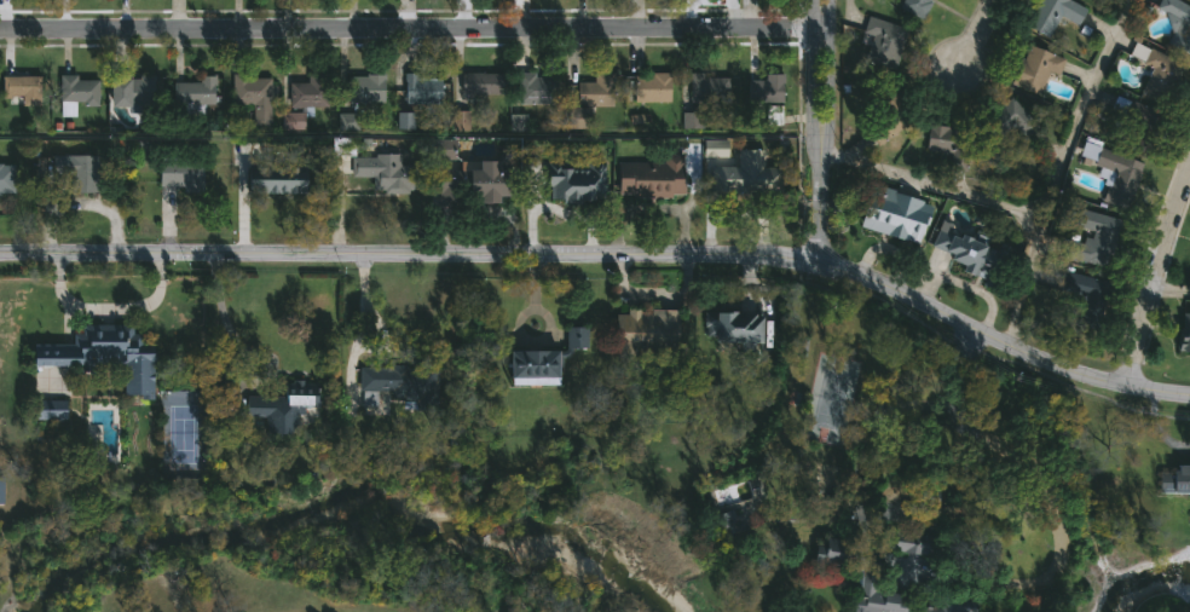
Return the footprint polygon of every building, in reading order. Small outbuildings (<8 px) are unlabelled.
[(899,10),(903,0),(930,0),(922,19),(899,10)] [(1027,28),(1037,0),(1070,0),(1086,6),(1079,25),(1057,17),(1050,36),(1027,28)] [(1155,10),(1159,0),(1172,0),(1189,8),(1189,55),(1166,44),(1177,21),(1155,10)] [(855,56),(866,17),(906,29),(895,67),(855,56)] [(1126,57),(1133,42),(1183,64),(1163,109),(1137,98),(1150,67),(1126,57)] [(1038,94),(1010,83),(1026,44),(1063,59),(1057,76),(1046,73),(1038,94)] [(327,108),(289,108),(289,83),(306,83),(306,74),(327,74),(327,108)] [(461,96),(461,74),(502,74),(502,96),(461,96)] [(588,108),(588,129),(571,128),(571,110),(577,110),(577,82),(593,83),(593,74),(624,75),(624,102),(611,100),(611,108),(588,108)] [(671,103),(637,103),(637,74),(671,74),(671,103)] [(516,105),(516,75),(556,75),(556,105),(516,105)] [(688,104),(688,75),(728,75),(728,104),(688,104)] [(781,105),(747,105),(747,75),(781,75),(781,105)] [(40,76),(40,105),(1,105),(1,76),(40,76)] [(232,105),(232,76),(270,76),(270,126),(252,126),(252,105),(232,105)] [(347,76),(383,76),(383,103),(347,103),(347,76)] [(440,104),(403,104),(403,76),(440,76),(440,104)] [(97,105),(74,105),(74,115),(58,115),(58,77),(97,77),(97,105)] [(154,79),(154,108),(110,108),(110,79),(154,79)] [(218,105),(172,105),(172,81),(218,81),(218,105)] [(901,86),(901,137),(871,137),(871,86),(901,86)] [(1150,152),(1111,140),(1120,114),(1110,110),(1115,98),(1162,112),(1150,152)] [(1010,103),(980,127),(1010,163),(1040,140),(1010,103)] [(964,155),(925,151),(928,125),(966,128),(964,155)] [(70,192),(70,177),(54,177),(54,140),(69,140),(69,155),(96,155),(96,192),(70,192)] [(137,183),(137,142),(150,142),(150,183),(137,183)] [(1078,158),(1082,144),(1143,161),(1128,210),(1102,203),(1111,168),(1078,158)] [(709,185),(709,164),(736,164),(736,149),(763,150),(763,185),(709,185)] [(306,194),(247,194),(247,151),(306,151),(306,194)] [(423,164),(422,194),(372,194),(372,179),(351,179),(352,155),(398,155),(398,164),(423,164)] [(662,162),(662,155),(682,155),(682,197),(618,197),(618,162),(662,162)] [(158,190),(158,160),(202,160),(202,190),(158,190)] [(599,161),(597,194),(547,192),(547,160),(599,161)] [(468,201),(469,178),(458,178),(457,202),(437,201),(438,169),(469,171),(470,162),(498,163),(497,171),(512,171),(510,203),(468,201)] [(12,195),(0,195),(0,166),(12,166),(12,195)] [(929,202),(913,246),(860,227),(876,184),(929,202)] [(1110,273),(1063,258),(1069,239),(1086,246),(1092,229),(1074,223),(1079,208),(1127,225),(1110,273)] [(963,261),(929,244),(942,215),(953,221),(949,227),(959,231),(963,223),(1001,242),(982,281),(959,270),(963,261)] [(1087,319),(1046,305),(1059,270),(1099,284),(1087,319)] [(1188,308),(1189,309),(1189,339),(1178,334),(1188,308)] [(614,310),(677,310),(677,351),(614,351),(614,310)] [(761,343),(703,342),(703,312),(761,313),(761,343)] [(135,325),(134,347),(152,347),(152,399),(122,398),(123,364),(93,364),(93,370),(34,369),(34,343),(71,343),(71,334),(81,334),(81,324),(135,325)] [(565,327),(585,327),(585,351),(565,351),(565,327)] [(559,351),(559,385),(512,385),(512,351),(559,351)] [(358,392),(358,368),(422,368),(422,400),(389,400),(389,393),(358,392)] [(283,396),(283,382),(314,381),(316,408),(298,408),(298,435),(265,435),(264,418),(245,418),(245,397),(283,396)] [(65,402),(65,420),(34,420),(34,402),(65,402)] [(1159,468),(1189,468),(1189,493),(1159,493),(1159,468)] [(894,581),(895,532),(925,533),(924,582),(894,581)] [(840,568),(814,562),(819,536),(847,542),(840,568)] [(881,567),(860,565),(856,611),(975,611),(976,603),(879,594),(881,567)]
